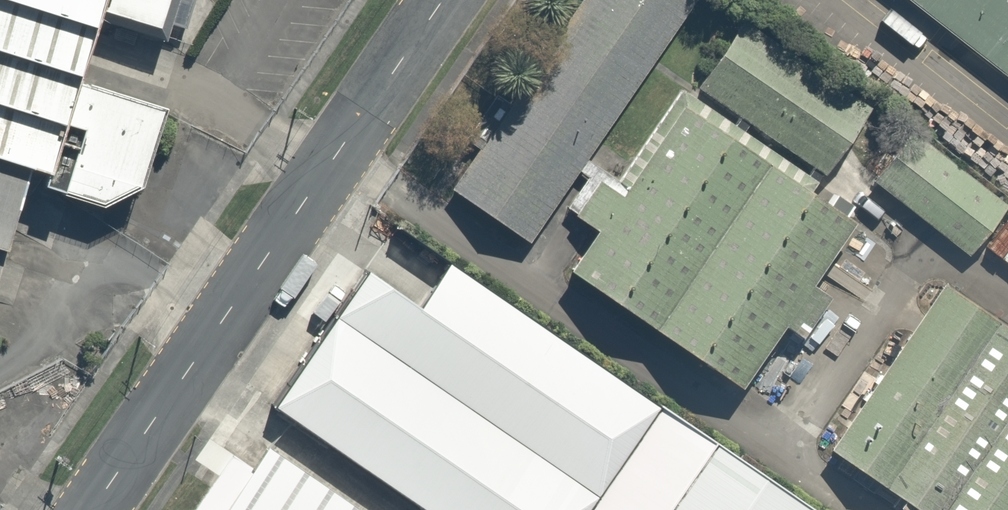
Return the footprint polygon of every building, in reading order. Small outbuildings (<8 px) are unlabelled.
[(69,0),(0,0),(0,4),(63,24),(65,13),(69,0)] [(65,13),(135,35),(147,0),(69,0),(65,13)] [(419,181),(497,237),(669,0),(550,0),(419,181)] [(1007,90),(1007,0),(890,0),(1007,90)] [(1,161),(18,166),(63,24),(0,4),(0,160),(1,161)] [(839,112),(714,22),(662,93),(787,183),(839,112)] [(814,223),(654,107),(539,266),(700,381),(814,223)] [(983,212),(877,136),(836,193),(942,269),(983,212)] [(338,317),(603,498),(663,408),(453,265),(427,310),(371,271),(338,317)] [(914,281),(800,439),(899,509),(989,509),(1007,484),(1007,348),(914,281)] [(603,498),(338,317),(273,406),(425,509),(594,509),(603,498)] [(720,448),(663,408),(603,498),(594,509),(677,509),(720,448)] [(270,448),(257,471),(210,439),(196,460),(219,475),(195,509),(359,509),(270,448)] [(720,448),(677,509),(810,509),(720,448)]
